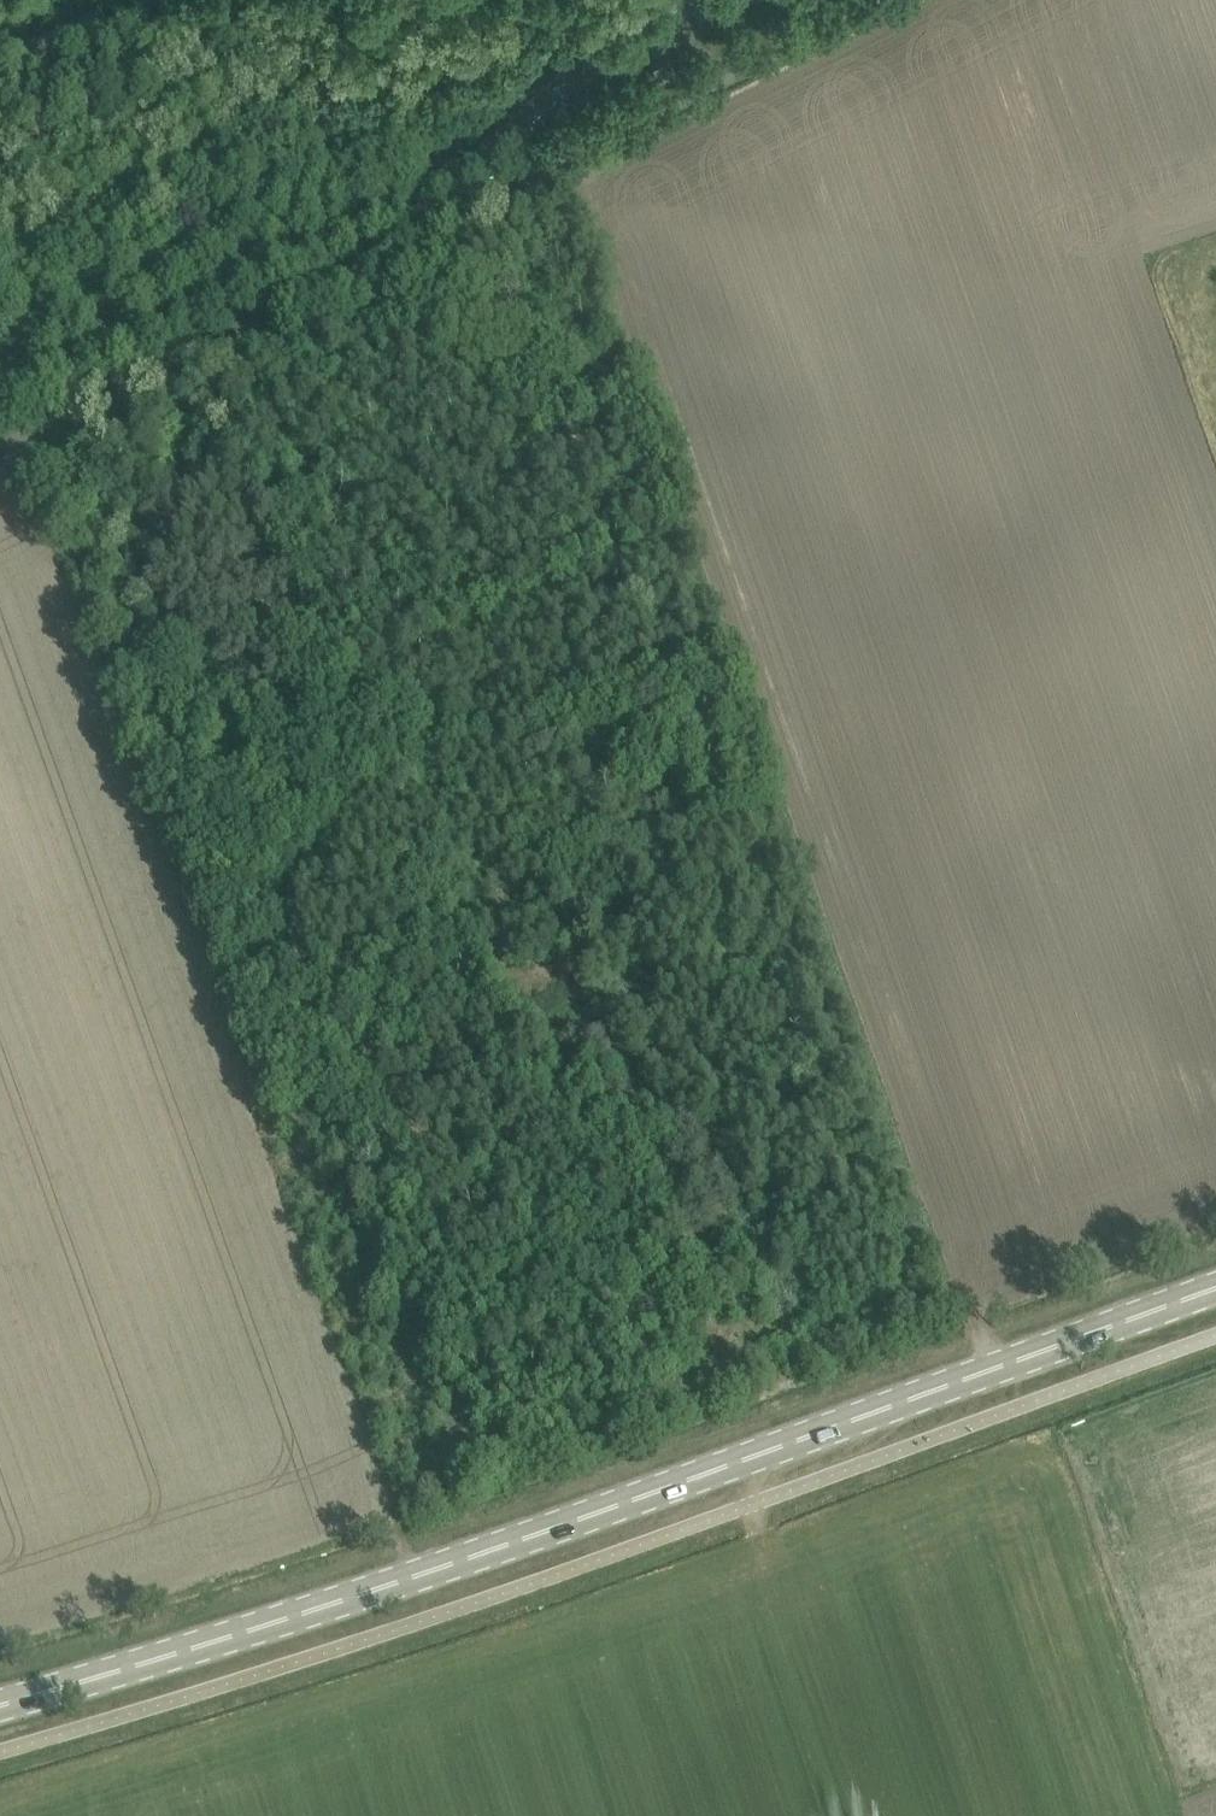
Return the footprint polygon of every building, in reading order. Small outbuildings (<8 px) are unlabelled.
[(676,72),(668,57),(653,65),(661,80),(676,72)]
